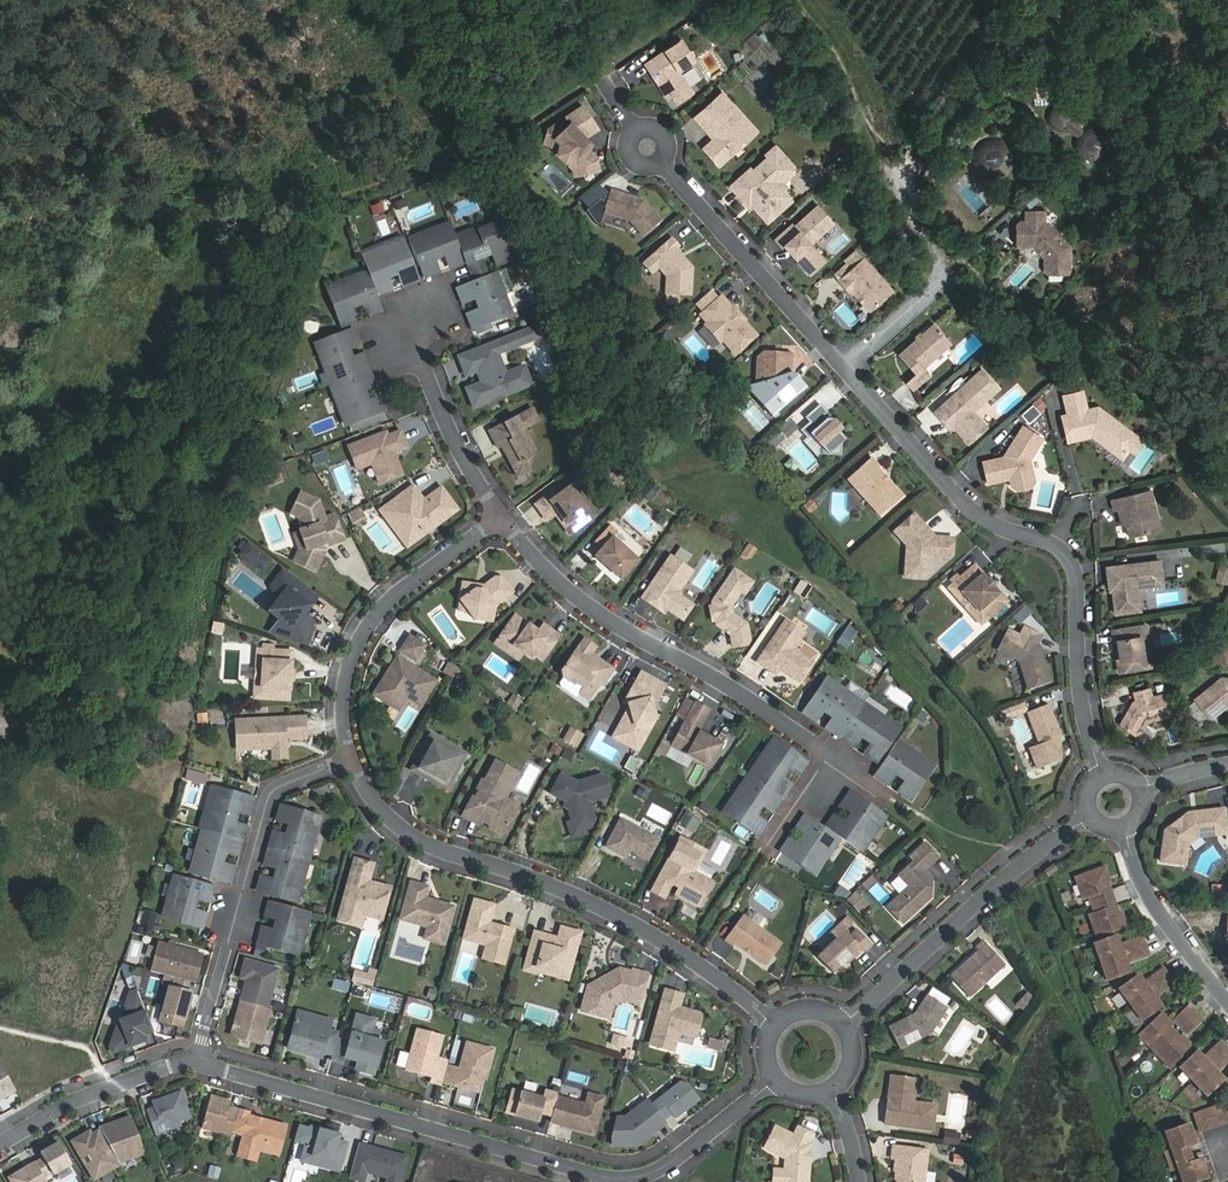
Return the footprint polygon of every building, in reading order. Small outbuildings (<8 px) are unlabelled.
[(681,39),(645,63),(668,96),(687,83),(677,69),(694,58),(681,39)] [(630,86),(649,75),(638,57),(619,69),(630,86)] [(722,93),(694,117),(707,132),(712,132),(714,130),(718,134),(703,148),(718,165),(749,138),(739,126),(746,120),(722,93)] [(596,127),(582,106),(566,116),(570,122),(566,126),(555,124),(548,129),(546,135),(556,137),(561,143),(561,150),(570,159),(576,159),(582,165),(584,173),(599,170),(596,157),(588,149),(592,144),(584,136),(596,127)] [(756,132),(746,120),(739,126),(749,138),(756,132)] [(1068,130),(1079,132),(1081,124),(1070,122),(1068,130)] [(1090,127),(1085,148),(1098,151),(1103,130),(1090,127)] [(994,184),(1000,183),(1003,182),(1008,178),(1010,176),(1012,173),(1015,168),(1016,165),(1017,158),(1016,155),(1015,149),(1011,143),(1009,141),(1004,137),(1001,136),(995,134),(992,134),(989,134),(983,135),(977,138),(972,142),(969,148),(967,150),(966,157),(966,160),(966,163),(968,169),(971,175),(973,177),(978,181),(981,182),(984,184),(991,184),(994,184)] [(511,142),(501,150),(507,156),(516,147),(511,142)] [(750,169),(731,186),(748,206),(751,204),(755,200),(759,205),(759,208),(770,220),(784,207),(777,200),(779,182),(783,183),(794,173),(794,167),(776,146),(766,155),(768,157),(752,171),(750,169)] [(782,191),(783,183),(779,182),(777,200),(784,207),(791,201),(782,191)] [(647,205),(614,192),(605,215),(632,225),(642,236),(660,220),(647,205)] [(1025,199),(1029,207),(1039,203),(1036,194),(1025,199)] [(767,222),(770,220),(759,208),(759,205),(755,200),(751,204),(767,222)] [(792,225),(775,240),(782,247),(786,244),(793,251),(791,253),(810,275),(825,261),(813,248),(837,227),(818,206),(794,227),(792,225)] [(1055,228),(1050,228),(1043,221),(1043,210),(1025,211),(1025,221),(1019,222),(1016,225),(1017,243),(1020,246),(1038,245),(1044,252),(1045,272),(1047,274),(1066,273),(1069,270),(1068,246),(1060,239),(1060,234),(1055,228)] [(571,215),(564,220),(570,228),(577,223),(571,215)] [(456,240),(464,260),(465,263),(481,257),(492,253),(495,252),(500,263),(511,258),(498,224),(456,240)] [(451,226),(410,242),(419,265),(434,259),(446,255),(449,254),(453,265),(464,260),(456,240),(451,226)] [(672,239),(650,258),(659,268),(666,277),(666,294),(666,303),(678,303),(679,294),(691,295),(692,268),(676,249),(679,246),(672,239)] [(405,244),(363,260),(377,295),(388,290),(384,279),(387,278),(398,273),(414,267),(405,244)] [(465,263),(470,275),(485,269),(481,257),(465,263)] [(659,268),(650,258),(643,264),(652,274),(659,268)] [(863,258),(839,280),(852,294),(853,293),(870,312),(893,292),(863,258)] [(434,259),(419,265),(423,277),(438,271),(434,259)] [(398,273),(403,285),(418,278),(414,267),(398,273)] [(493,273),(469,282),(475,298),(480,309),(481,312),(470,317),(474,328),(476,327),(488,323),(509,314),(493,273)] [(368,278),(325,294),(339,329),(350,324),(346,313),(349,312),(361,307),(376,301),(368,278)] [(469,282),(458,287),(464,302),(475,298),(469,282)] [(722,296),(701,315),(707,322),(718,334),(716,336),(721,342),(723,340),(735,354),(756,335),(743,320),(741,322),(739,320),(739,313),(733,307),(732,308),(722,296)] [(376,301),(361,307),(365,319),(381,312),(376,301)] [(978,310),(975,314),(980,319),(983,316),(978,310)] [(714,348),(721,342),(716,336),(718,334),(707,322),(698,330),(714,348)] [(490,328),(488,323),(476,327),(478,333),(490,328)] [(934,324),(899,355),(916,374),(906,383),(912,390),(929,375),(923,368),(951,343),(934,324)] [(537,326),(518,334),(521,344),(522,346),(541,338),(537,326)] [(331,384),(358,374),(352,358),(347,347),(346,344),(357,339),(353,328),(316,342),(331,384)] [(996,329),(990,334),(993,337),(999,333),(996,329)] [(668,331),(660,338),(666,345),(674,338),(668,331)] [(518,334),(504,339),(508,349),(521,344),(518,334)] [(1005,335),(993,346),(999,353),(1011,342),(1005,335)] [(508,349),(504,339),(459,357),(466,375),(480,370),(485,382),(467,389),(474,408),(487,403),(491,398),(501,394),(506,396),(532,386),(524,367),(506,374),(498,355),(501,354),(508,349)] [(763,406),(771,416),(804,387),(790,372),(787,369),(788,364),(791,364),(792,355),(764,353),(759,358),(757,384),(770,399),(763,406)] [(363,354),(352,358),(358,374),(369,369),(363,354)] [(369,369),(358,374),(364,389),(375,385),(369,369)] [(998,388),(982,370),(935,412),(947,425),(952,420),(957,424),(954,427),(968,443),(986,427),(972,411),(980,404),(998,388)] [(358,374),(331,384),(347,425),(385,411),(381,399),(369,404),(368,401),(364,389),(358,374)] [(1082,391),(1063,396),(1068,415),(1062,416),(1068,441),(1092,436),(1123,457),(1130,448),(1137,438),(1138,436),(1097,408),(1087,410),(1082,391)] [(827,412),(820,404),(805,417),(809,422),(800,430),(807,437),(810,434),(822,447),(821,454),(840,455),(841,442),(844,439),(838,432),(842,429),(834,420),(827,419),(823,415),(827,412)] [(980,404),(972,411),(986,427),(994,420),(980,404)] [(1032,404),(1020,414),(1028,422),(1039,412),(1032,404)] [(533,408),(522,414),(528,426),(539,420),(533,408)] [(502,446),(505,444),(509,452),(506,454),(518,477),(530,470),(525,460),(532,456),(534,450),(523,429),(528,426),(522,414),(490,431),(498,448),(502,446)] [(798,427),(790,418),(778,428),(786,437),(798,427)] [(952,420),(947,425),(951,430),(954,427),(957,424),(952,420)] [(1005,457),(983,463),(988,484),(1003,480),(1002,477),(1009,476),(1011,487),(1017,490),(1031,486),(1034,481),(1029,460),(1042,439),(1023,427),(1004,456),(1005,457)] [(349,446),(356,465),(370,459),(375,461),(377,469),(375,473),(379,483),(402,474),(399,464),(394,462),(392,456),(395,454),(393,449),(406,444),(401,431),(385,437),(381,435),(375,438),(373,441),(366,444),(364,440),(349,446)] [(779,432),(773,438),(778,444),(784,438),(779,432)] [(307,447),(302,436),(291,440),(296,451),(307,447)] [(766,443),(772,450),(778,444),(773,438),(766,443)] [(1137,438),(1130,448),(1136,452),(1143,442),(1137,438)] [(329,458),(325,450),(314,454),(317,463),(329,458)] [(872,458),(848,479),(881,516),(903,496),(877,467),(879,466),(872,458)] [(276,473),(265,477),(268,486),(280,481),(276,473)] [(412,485),(380,509),(387,520),(396,521),(397,520),(406,533),(415,534),(433,521),(436,524),(457,509),(441,487),(423,500),(412,485)] [(655,492),(647,485),(641,492),(649,499),(655,492)] [(570,533),(592,517),(570,486),(556,497),(552,492),(536,504),(547,520),(558,512),(563,518),(560,520),(570,533)] [(1151,490),(1111,500),(1113,510),(1118,509),(1120,520),(1125,519),(1126,524),(1129,536),(1151,531),(1148,519),(1157,517),(1151,490)] [(315,503),(297,495),(288,515),(298,520),(303,532),(299,533),(306,551),(300,564),(315,571),(322,555),(320,549),(318,547),(324,544),(325,547),(341,540),(333,519),(332,520),(331,516),(324,519),(325,522),(323,523),(315,503)] [(811,500),(804,506),(810,512),(817,507),(811,500)] [(362,513),(353,519),(357,525),(366,520),(362,513)] [(914,514),(895,532),(907,545),(913,552),(912,577),(927,578),(932,574),(933,558),(948,559),(952,555),(953,537),(934,536),(914,514)] [(1157,517),(1148,519),(1151,531),(1160,529),(1157,517)] [(609,525),(595,541),(602,547),(595,555),(620,579),(638,560),(613,537),(617,532),(609,525)] [(299,533),(293,536),(299,550),(294,561),(300,564),(306,551),(299,533)] [(248,544),(240,554),(250,563),(259,552),(248,544)] [(913,552),(907,545),(905,577),(912,577),(913,552)] [(259,552),(250,563),(262,572),(270,561),(259,552)] [(642,598),(659,609),(661,605),(666,609),(682,620),(692,606),(681,599),(678,584),(683,583),(693,569),(672,554),(642,598)] [(1160,561),(1107,567),(1109,584),(1117,583),(1117,588),(1113,593),(1116,614),(1141,611),(1137,587),(1163,584),(1160,561)] [(958,575),(951,581),(954,584),(961,592),(960,600),(971,612),(979,612),(986,620),(1007,601),(975,565),(961,578),(958,575)] [(1220,567),(1217,581),(1227,583),(1227,569),(1220,567)] [(270,586),(281,594),(275,602),(282,607),(282,612),(277,618),(279,620),(275,633),(286,637),(287,634),(295,637),(294,640),(305,643),(310,630),(307,630),(308,628),(312,622),(303,614),(305,612),(301,610),(306,603),(304,602),(311,593),(282,570),(270,586)] [(752,582),(735,570),(713,602),(714,606),(711,607),(713,620),(716,620),(717,624),(730,631),(732,646),(746,644),(749,641),(746,624),(732,614),(731,606),(741,591),(745,593),(752,582)] [(477,585),(463,582),(458,610),(469,612),(474,620),(483,613),(493,615),(494,605),(513,592),(503,579),(496,578),(484,586),(483,590),(476,589),(477,585)] [(796,591),(805,597),(811,587),(802,582),(796,591)] [(961,592),(954,584),(949,588),(960,600),(961,592)] [(316,597),(311,593),(304,602),(306,603),(301,610),(305,612),(316,597)] [(921,597),(912,604),(919,611),(927,604),(921,597)] [(268,611),(277,618),(282,612),(282,607),(275,602),(268,611)] [(1026,606),(1014,617),(1021,624),(1033,613),(1026,606)] [(981,624),(986,620),(979,612),(971,612),(981,624)] [(483,613),(474,620),(491,623),(493,615),(483,613)] [(538,632),(515,615),(501,636),(524,652),(532,658),(535,654),(543,660),(560,636),(543,625),(538,632)] [(804,633),(785,620),(757,662),(776,674),(780,669),(799,682),(812,662),(793,649),(804,633)] [(858,632),(848,625),(845,630),(854,637),(858,632)] [(1146,626),(1113,631),(1114,642),(1117,641),(1119,652),(1121,660),(1117,661),(1119,672),(1150,667),(1149,656),(1144,657),(1141,638),(1148,636),(1146,626)] [(1009,630),(998,650),(1020,662),(1028,688),(1050,681),(1047,673),(1048,671),(1046,667),(1045,666),(1042,656),(1039,657),(1037,650),(1039,647),(1038,646),(1037,645),(1042,636),(1025,627),(1020,636),(1009,630)] [(854,637),(845,630),(837,641),(847,648),(854,637)] [(410,636),(401,651),(416,661),(425,646),(410,636)] [(501,636),(496,642),(519,659),(524,652),(501,636)] [(596,647),(584,639),(561,671),(562,677),(573,685),(575,682),(583,689),(579,694),(588,700),(600,684),(602,686),(613,670),(600,660),(596,661),(589,656),(596,647)] [(263,645),(263,650),(263,660),(256,665),(255,682),(261,688),(260,698),(288,700),(290,680),(290,671),(291,651),(272,650),(272,646),(263,645)] [(1227,662),(1227,653),(1225,654),(1214,656),(1215,664),(1227,662)] [(421,707),(436,681),(397,656),(373,695),(398,711),(407,700),(413,702),(421,707)] [(615,738),(637,750),(654,718),(650,702),(656,699),(660,691),(652,686),(655,680),(641,672),(632,689),(631,688),(624,701),(629,703),(630,710),(633,724),(631,728),(628,726),(626,729),(621,726),(615,738)] [(862,705),(815,674),(794,704),(804,711),(811,701),(814,703),(807,713),(827,727),(834,717),(848,726),(862,705)] [(457,675),(451,686),(457,689),(462,678),(457,675)] [(1195,700),(1210,719),(1227,704),(1227,679),(1221,678),(1195,700)] [(664,685),(655,680),(652,686),(660,691),(664,685)] [(1122,727),(1139,737),(1148,721),(1170,715),(1165,694),(1152,697),(1150,688),(1134,692),(1136,701),(1137,704),(1135,708),(1129,710),(1121,723),(1122,727)] [(512,693),(506,703),(517,709),(522,699),(512,693)] [(811,701),(804,711),(807,713),(814,703),(811,701)] [(1133,702),(1129,710),(1135,708),(1137,704),(1136,701),(1133,702)] [(709,710),(696,703),(672,745),(693,757),(709,765),(721,744),(697,731),(709,710)] [(1013,716),(1027,711),(1025,703),(1010,709),(1013,716)] [(1049,704),(1028,712),(1040,744),(1030,748),(1037,768),(1059,760),(1061,752),(1056,738),(1061,737),(1049,704)] [(862,705),(848,726),(862,736),(872,743),(875,744),(868,754),(877,761),(898,730),(862,705)] [(633,724),(630,710),(621,726),(626,729),(628,726),(631,728),(633,724)] [(207,712),(196,712),(196,723),(207,723),(207,712)] [(304,717),(235,721),(237,750),(272,748),(272,759),(286,758),(285,740),(305,738),(304,717)] [(834,717),(827,727),(841,736),(848,726),(834,717)] [(848,726),(841,736),(855,746),(862,736),(848,726)] [(580,733),(570,728),(564,739),(574,744),(580,733)] [(431,735),(428,740),(444,748),(446,743),(431,735)] [(428,740),(412,770),(427,778),(430,773),(450,784),(455,774),(450,771),(461,751),(446,743),(444,748),(428,740)] [(663,740),(657,751),(688,767),(693,757),(672,745),(663,740)] [(776,740),(725,812),(747,827),(762,805),(772,791),(781,777),(789,766),(790,763),(800,770),(807,760),(776,740)] [(872,743),(865,753),(868,754),(875,744),(872,743)] [(896,743),(881,764),(896,773),(906,780),(908,782),(901,792),(911,799),(932,768),(896,743)] [(558,755),(561,749),(554,745),(550,751),(558,755)] [(466,754),(461,751),(450,771),(455,774),(466,754)] [(632,773),(639,761),(629,756),(623,768),(632,773)] [(518,773),(495,761),(484,782),(482,780),(477,789),(480,790),(475,799),(472,798),(462,816),(478,824),(482,817),(489,820),(490,825),(504,832),(518,806),(504,798),(518,773)] [(790,763),(789,766),(799,773),(800,770),(790,763)] [(881,764),(875,774),(889,783),(896,773),(881,764)] [(206,784),(208,774),(187,770),(185,780),(206,784)] [(412,803),(423,778),(406,771),(396,797),(412,803)] [(430,773),(427,778),(447,789),(450,784),(430,773)] [(561,773),(550,793),(566,802),(571,804),(568,809),(571,821),(573,825),(582,830),(586,829),(590,828),(595,819),(590,802),(607,797),(610,791),(605,777),(600,775),(577,782),(561,773)] [(772,791),(762,805),(772,812),(791,784),(781,777),(772,791)] [(906,780),(899,790),(901,792),(908,782),(906,780)] [(324,786),(316,789),(319,795),(327,792),(324,786)] [(649,793),(640,787),(635,795),(645,800),(649,793)] [(237,811),(241,794),(217,788),(193,873),(217,881),(217,880),(222,863),(225,852),(226,848),(238,852),(244,829),(232,826),(233,823),(237,811)] [(852,791),(842,805),(852,812),(862,798),(852,791)] [(241,794),(237,811),(248,814),(253,798),(241,794)] [(833,818),(826,828),(837,836),(840,838),(857,849),(882,812),(862,798),(852,812),(845,822),(843,825),(833,818)] [(261,880),(258,891),(294,901),(317,816),(282,806),(279,817),(290,820),(289,823),(286,835),(281,852),(277,868),(274,880),(273,883),(261,880)] [(1165,830),(1162,864),(1186,866),(1187,853),(1188,844),(1201,834),(1209,833),(1212,835),(1227,833),(1224,808),(1188,813),(1165,830)] [(688,813),(681,824),(693,831),(700,820),(688,813)] [(806,815),(797,829),(807,836),(816,822),(806,815)] [(835,816),(833,818),(843,825),(845,822),(835,816)] [(621,818),(606,846),(624,856),(628,848),(648,859),(659,839),(645,832),(621,818)] [(571,821),(567,822),(572,838),(588,833),(586,829),(582,830),(573,825),(571,821)] [(651,821),(645,832),(659,839),(665,829),(651,821)] [(792,858),(813,873),(837,836),(826,828),(816,822),(807,836),(792,858)] [(490,825),(489,827),(502,834),(504,832),(490,825)] [(286,835),(274,832),(270,848),(265,865),(277,868),(281,852),(286,835)] [(1196,854),(1213,840),(1212,835),(1209,833),(1201,834),(1188,844),(1187,853),(1196,854)] [(681,837),(652,890),(664,897),(672,883),(680,887),(687,891),(683,897),(699,906),(712,882),(693,872),(705,850),(681,837)] [(910,886),(889,906),(904,922),(932,896),(932,878),(928,878),(925,874),(927,872),(925,870),(939,858),(926,843),(911,857),(915,861),(899,875),(910,886)] [(374,865),(355,859),(338,920),(361,926),(366,909),(383,914),(390,887),(369,882),(374,865)] [(222,863),(217,880),(229,883),(233,867),(222,863)] [(1054,871),(1050,866),(1049,866),(1041,872),(1045,878),(1054,871)] [(1105,868),(1076,878),(1083,898),(1089,897),(1092,905),(1095,913),(1089,915),(1097,936),(1125,927),(1122,918),(1119,919),(1105,878),(1107,877),(1105,868)] [(197,898),(201,882),(177,875),(165,918),(201,927),(204,916),(192,913),(193,910),(197,898)] [(213,885),(201,882),(197,898),(208,901),(213,885)] [(428,886),(411,882),(400,919),(427,927),(424,939),(443,944),(454,906),(425,898),(428,886)] [(1224,897),(1224,886),(1213,886),(1212,896),(1224,897)] [(680,887),(676,893),(683,897),(687,891),(680,887)] [(856,894),(849,900),(860,911),(866,905),(856,894)] [(494,905),(474,900),(463,939),(486,945),(483,958),(503,964),(513,930),(489,924),(494,905)] [(271,901),(268,912),(279,916),(278,919),(275,931),(271,947),(295,954),(307,911),(271,901)] [(840,905),(835,909),(841,914),(845,910),(840,905)] [(155,916),(144,913),(141,923),(152,926),(155,916)] [(743,915),(725,939),(733,945),(735,943),(766,965),(781,944),(743,915)] [(263,927),(259,944),(271,947),(275,931),(263,927)] [(571,954),(575,955),(581,933),(561,927),(558,938),(557,942),(547,939),(548,935),(535,932),(524,970),(536,973),(537,971),(538,967),(557,972),(558,966),(567,969),(571,954)] [(845,930),(817,956),(832,972),(845,960),(851,955),(853,958),(863,949),(865,952),(872,945),(857,929),(850,935),(845,930)] [(1115,936),(1093,944),(1100,962),(1106,980),(1129,972),(1115,936)] [(1141,937),(1123,944),(1126,953),(1129,961),(1148,954),(1141,937)] [(976,947),(948,973),(969,996),(1004,964),(981,938),(973,945),(976,947)] [(173,977),(189,981),(191,973),(197,974),(203,954),(159,942),(151,971),(173,977)] [(538,967),(537,971),(568,979),(575,955),(571,954),(567,969),(558,966),(557,972),(538,967)] [(847,963),(853,958),(851,955),(845,960),(847,963)] [(240,1000),(267,1008),(278,968),(264,964),(262,970),(257,969),(259,963),(245,959),(241,973),(247,975),(246,979),(240,1000)] [(588,986),(581,1011),(605,1017),(609,1003),(623,995),(621,991),(628,987),(631,992),(641,995),(647,974),(633,970),(632,972),(619,968),(588,986)] [(1163,969),(1147,980),(1153,988),(1158,995),(1174,984),(1163,969)] [(372,987),(376,972),(370,970),(369,976),(355,972),(353,982),(372,987)] [(191,973),(189,981),(195,983),(197,974),(191,973)] [(1161,1006),(1138,975),(1119,989),(1141,1020),(1161,1006)] [(132,976),(125,979),(129,989),(136,986),(132,976)] [(156,999),(160,979),(150,977),(146,997),(156,999)] [(192,993),(187,991),(189,981),(173,977),(171,987),(169,986),(159,1021),(183,1027),(192,993)] [(350,983),(334,979),(332,988),(347,993),(350,983)] [(776,983),(766,989),(769,994),(779,988),(776,983)] [(434,999),(437,991),(429,989),(427,997),(434,999)] [(142,1034),(153,1031),(138,990),(130,992),(126,1004),(130,1016),(120,1020),(110,1046),(113,1052),(145,1040),(142,1034)] [(665,990),(650,1044),(672,1050),(678,1031),(695,1036),(702,1014),(678,1007),(682,994),(665,990)] [(1112,997),(1118,1007),(1126,1002),(1120,991),(1112,997)] [(449,1004),(451,996),(444,994),(442,1002),(449,1004)] [(1024,995),(1017,1003),(1023,1008),(1030,1000),(1024,995)] [(914,1015),(888,1028),(899,1049),(930,1033),(946,1008),(927,996),(914,1015)] [(260,1043),(270,1008),(267,1008),(240,1000),(231,1035),(260,1043)] [(1188,1005),(1172,1020),(1178,1027),(1185,1034),(1201,1019),(1188,1005)] [(512,1011),(505,1009),(502,1019),(509,1021),(512,1011)] [(296,1020),(329,1029),(332,1020),(298,1010),(296,1020)] [(1160,1013),(1137,1034),(1153,1051),(1168,1067),(1191,1046),(1184,1039),(1182,1041),(1165,1023),(1167,1021),(1160,1013)] [(363,1063),(360,1071),(374,1074),(383,1041),(370,1037),(373,1026),(363,1024),(365,1016),(357,1014),(349,1042),(337,1038),(333,1055),(331,1060),(342,1063),(344,1057),(358,1061),(363,1063)] [(375,1019),(365,1016),(363,1024),(373,1026),(375,1019)] [(288,1048),(321,1058),(323,1052),(333,1055),(337,1038),(339,1033),(329,1030),(329,1029),(296,1020),(288,1048)] [(438,1057),(444,1035),(418,1028),(406,1070),(432,1077),(430,1082),(442,1086),(443,1082),(448,1064),(449,1060),(438,1057)] [(1006,1039),(998,1034),(993,1042),(1001,1047),(1006,1039)] [(614,1035),(611,1044),(621,1047),(624,1038),(614,1035)] [(712,1049),(714,1041),(708,1039),(706,1048),(712,1049)] [(723,1043),(714,1041),(712,1049),(720,1052),(723,1043)] [(1205,1055),(1211,1062),(1217,1068),(1227,1058),(1227,1051),(1219,1041),(1205,1055)] [(487,1070),(493,1049),(467,1042),(459,1068),(448,1064),(443,1082),(467,1089),(468,1085),(477,1080),(480,1081),(482,1074),(484,1069),(487,1070)] [(1195,1051),(1177,1067),(1190,1081),(1203,1095),(1221,1078),(1195,1051)] [(15,1090),(0,1064),(0,1098),(15,1090)] [(916,1079),(891,1075),(888,1100),(892,1100),(891,1106),(887,1106),(885,1124),(924,1129),(927,1103),(913,1101),(916,1079)] [(467,1089),(478,1092),(480,1081),(477,1080),(468,1085),(467,1089)] [(652,1104),(664,1119),(671,1113),(675,1118),(699,1099),(687,1083),(680,1082),(652,1104)] [(512,1090),(506,1112),(538,1121),(540,1113),(552,1116),(557,1097),(558,1094),(546,1091),(544,1099),(512,1090)] [(178,1121),(190,1117),(180,1091),(156,1100),(157,1103),(153,1104),(155,1107),(146,1110),(155,1135),(180,1125),(178,1121)] [(552,1116),(550,1122),(593,1134),(603,1098),(588,1094),(585,1105),(557,1097),(552,1116)] [(232,1131),(238,1109),(230,1107),(231,1101),(211,1096),(202,1127),(231,1136),(232,1131)] [(632,1112),(632,1117),(618,1117),(612,1136),(612,1145),(634,1147),(641,1141),(645,1140),(654,1132),(651,1129),(664,1119),(652,1104),(648,1099),(632,1112)] [(936,1104),(927,1103),(924,1129),(933,1130),(936,1104)] [(1191,1115),(1197,1132),(1227,1122),(1227,1120),(1216,1107),(1191,1115)] [(248,1115),(248,1112),(238,1109),(232,1131),(244,1134),(241,1144),(259,1149),(278,1154),(286,1126),(248,1115)] [(130,1116),(99,1128),(100,1129),(108,1144),(119,1162),(144,1153),(130,1116)] [(651,1129),(654,1132),(666,1123),(664,1119),(651,1129)] [(1162,1132),(1167,1150),(1163,1152),(1168,1169),(1173,1168),(1178,1181),(1191,1181),(1202,1179),(1196,1160),(1189,1163),(1183,1145),(1191,1143),(1185,1125),(1162,1132)] [(306,1143),(310,1129),(299,1126),(295,1140),(306,1143)] [(783,1181),(807,1181),(809,1162),(805,1159),(806,1153),(810,1149),(810,1143),(809,1142),(813,1134),(797,1126),(793,1135),(775,1126),(764,1148),(785,1158),(784,1170),(783,1181)] [(338,1171),(346,1143),(337,1140),(337,1137),(329,1135),(330,1132),(311,1127),(310,1129),(306,1143),(303,1153),(321,1158),(319,1165),(338,1171)] [(108,1144),(100,1129),(91,1134),(99,1149),(108,1144)] [(91,1134),(89,1131),(72,1141),(94,1179),(120,1164),(119,1162),(108,1144),(99,1149),(91,1134)] [(960,1133),(944,1131),(943,1144),(958,1146),(960,1133)] [(35,1163),(44,1177),(51,1172),(53,1174),(71,1164),(58,1142),(40,1153),(43,1158),(35,1163)] [(359,1143),(352,1168),(366,1172),(387,1178),(386,1181),(400,1181),(407,1157),(359,1143)] [(255,1160),(259,1149),(241,1144),(238,1155),(255,1160)] [(893,1146),(892,1158),(896,1159),(894,1170),(896,1170),(904,1171),(903,1175),(899,1179),(898,1181),(923,1181),(927,1151),(893,1146)] [(321,1158),(303,1153),(301,1160),(319,1165),(321,1158)] [(963,1156),(954,1155),(953,1164),(962,1165),(963,1156)] [(35,1163),(9,1178),(12,1181),(47,1181),(44,1177),(35,1163)] [(170,1169),(172,1176),(180,1174),(177,1167),(170,1169)] [(211,1167),(208,1175),(217,1178),(219,1169),(211,1167)] [(352,1168),(349,1178),(364,1181),(366,1172),(352,1168)] [(784,1170),(774,1169),(773,1181),(783,1181),(784,1170)] [(904,1171),(896,1170),(895,1178),(899,1179),(903,1175),(904,1171)]
